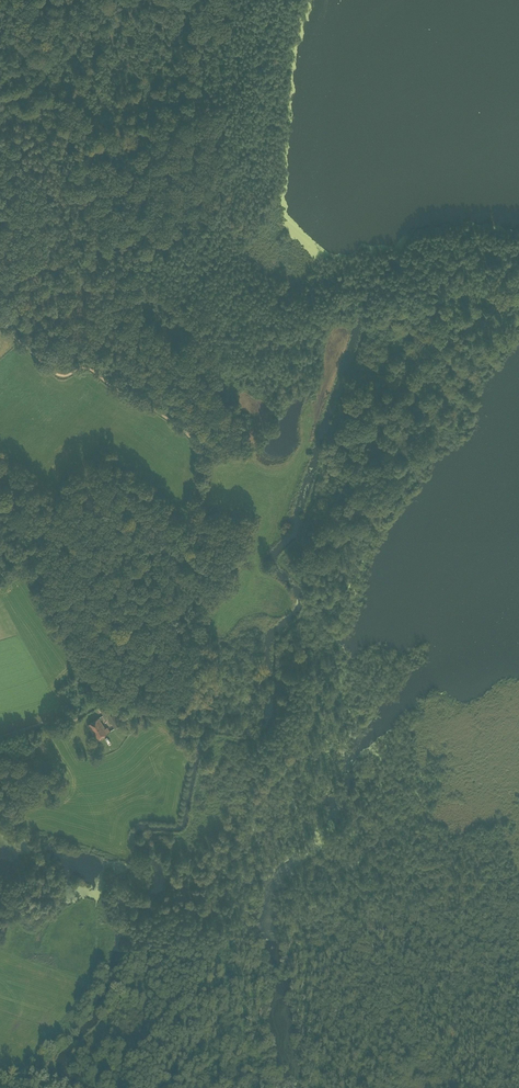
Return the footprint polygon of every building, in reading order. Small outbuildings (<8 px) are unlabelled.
[(90,683),(95,691),(100,688),(92,676),(86,681),(88,684),(90,683)] [(99,710),(103,716),(106,714),(111,711),(108,705),(99,710)] [(120,725),(116,717),(111,711),(106,714),(110,721),(114,728),(120,725)] [(92,733),(96,740),(109,732),(107,728),(105,729),(103,726),(98,718),(87,725),(92,733)]
